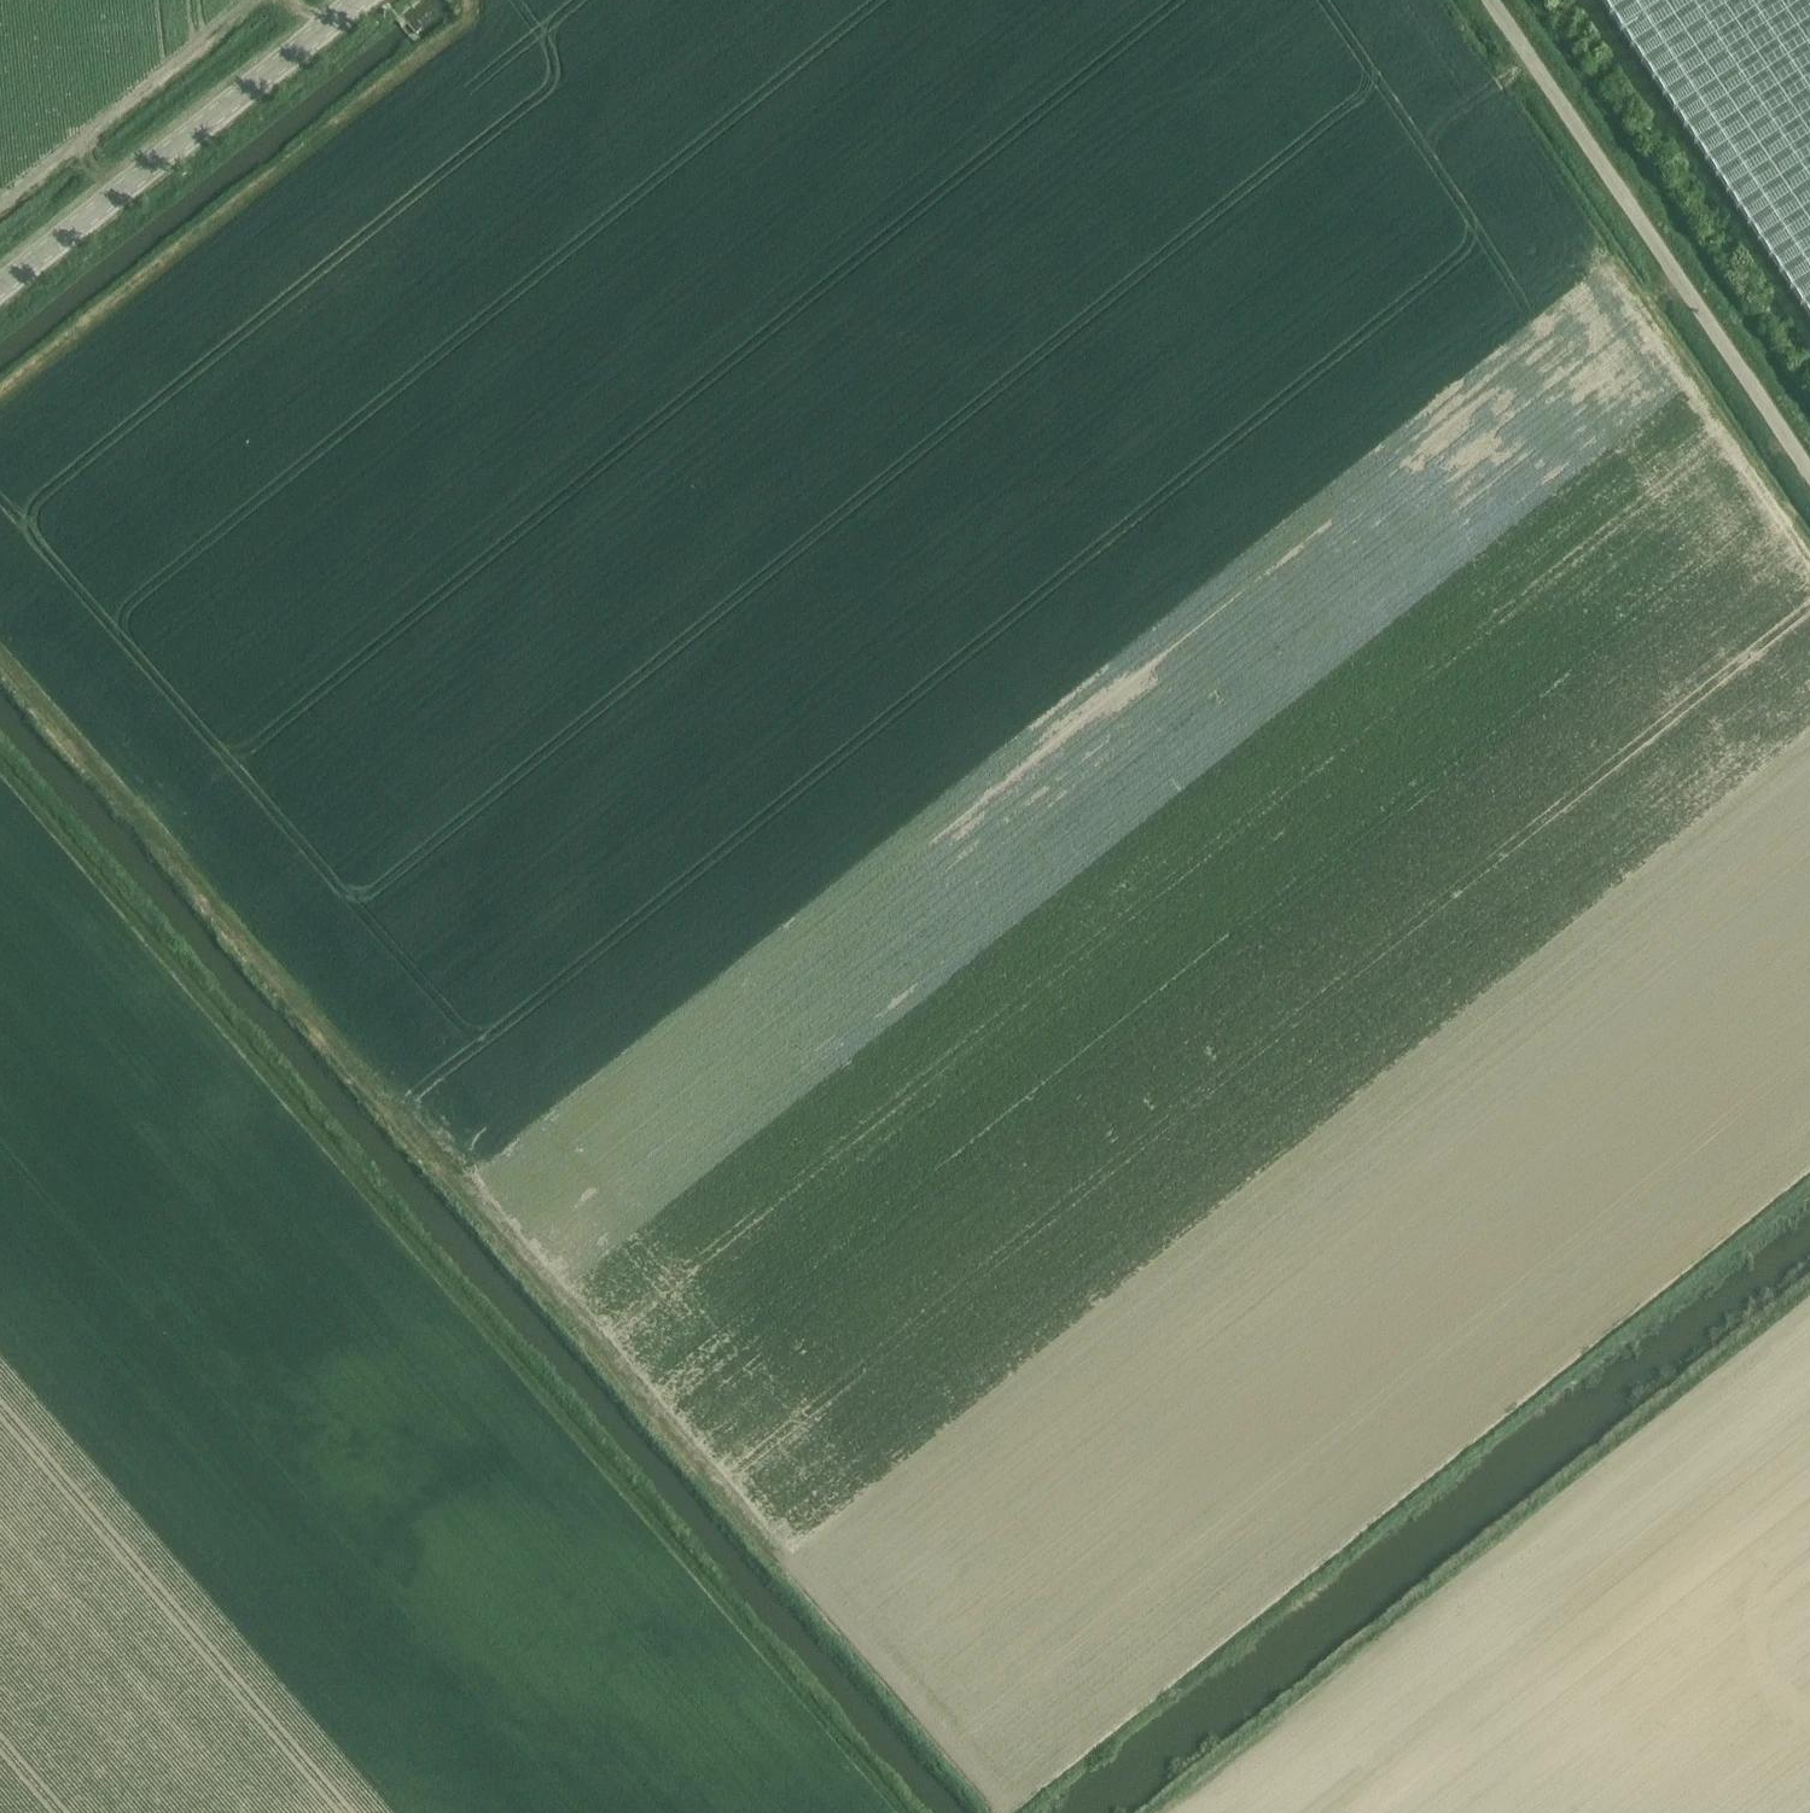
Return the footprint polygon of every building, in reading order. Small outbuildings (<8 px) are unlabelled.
[(1809,318),(1809,0),(1601,0),(1809,318)]
